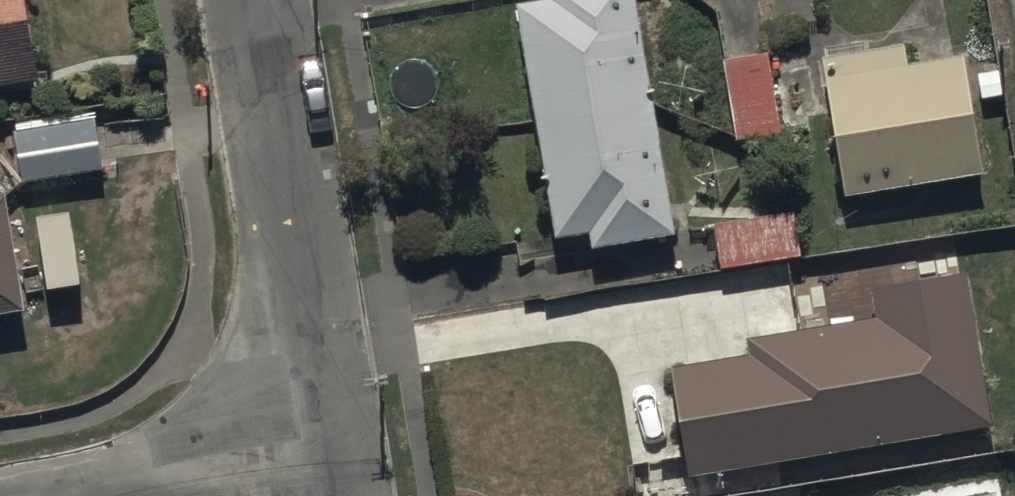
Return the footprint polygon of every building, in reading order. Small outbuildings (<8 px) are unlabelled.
[(37,90),(22,0),(0,0),(0,96),(37,90)] [(635,0),(514,0),(558,252),(590,247),(592,259),(677,244),(635,0)] [(902,34),(818,49),(844,196),(985,172),(965,51),(907,61),(902,34)] [(767,44),(718,52),(731,134),(817,121),(807,58),(770,64),(767,44)] [(91,123),(14,139),(24,191),(102,175),(91,123)] [(26,323),(6,211),(0,212),(0,327),(26,323)] [(793,218),(714,230),(721,280),(800,268),(793,218)] [(751,356),(672,369),(689,476),(995,426),(969,271),(871,287),(876,316),(748,337),(751,356)]
